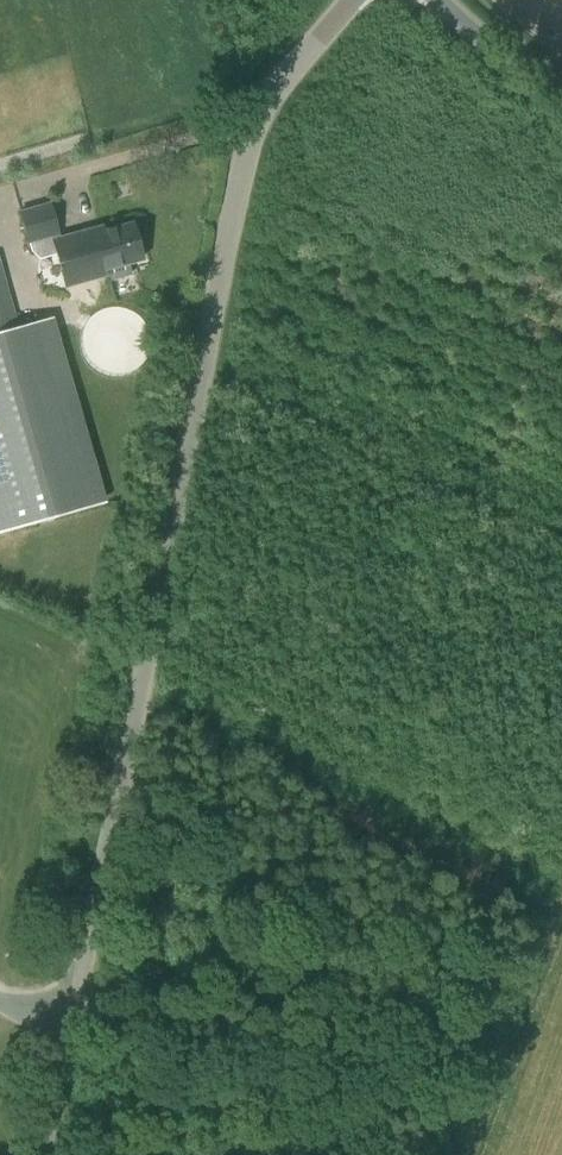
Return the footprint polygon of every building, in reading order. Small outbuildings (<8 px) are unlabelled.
[(59,238),(51,203),(19,211),(27,244),(29,243),(31,252),(39,259),(56,254),(65,287),(117,272),(116,267),(142,259),(132,223),(105,231),(104,225),(59,238)] [(0,332),(0,532),(106,501),(106,498),(52,316),(0,332)]
